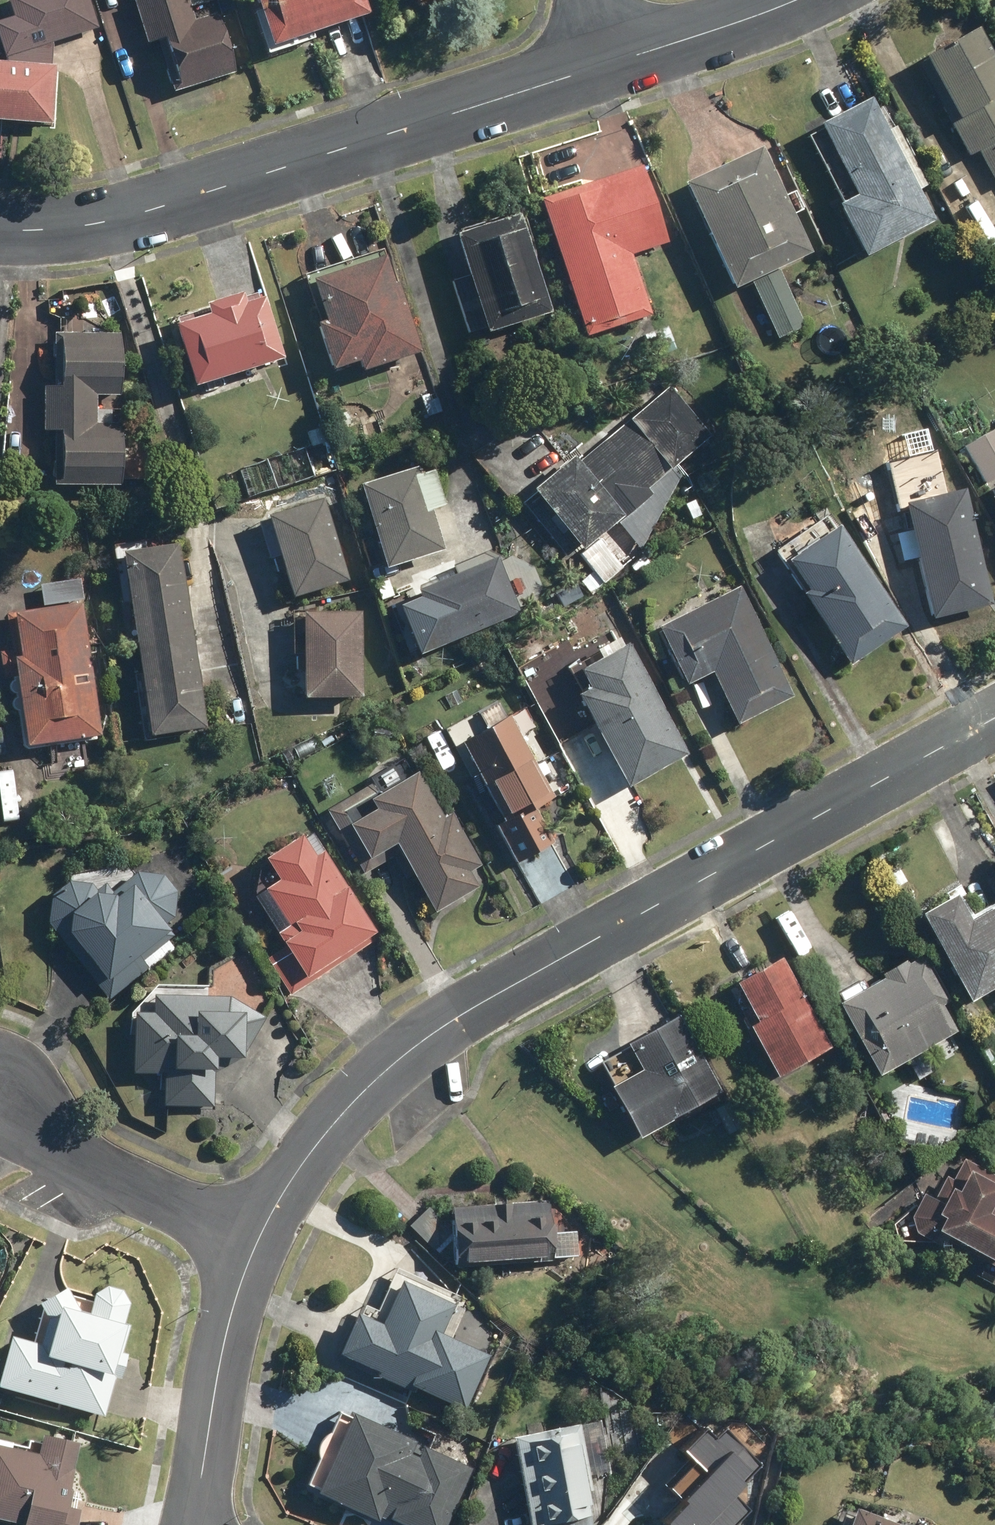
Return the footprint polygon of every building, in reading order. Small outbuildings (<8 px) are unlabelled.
[(10,19),(0,21),(0,53),(1,58),(4,57),(4,64),(0,64),(0,124),(52,127),(55,67),(50,67),(50,45),(96,34),(87,0),(6,0),(10,19)] [(187,0),(141,0),(172,98),(235,78),(216,17),(195,24),(187,0)] [(271,50),(363,18),(356,0),(254,0),(271,50)] [(974,29),(918,60),(972,158),(978,155),(994,185),(994,66),(974,29)] [(835,206),(862,261),(933,226),(871,99),(818,125),(853,197),(835,206)] [(748,285),(776,342),(807,326),(779,270),(811,254),(758,147),(681,185),(734,292),(748,285)] [(637,254),(668,245),(644,166),(539,198),(581,336),(654,314),(637,254)] [(552,311),(517,212),(453,234),(488,334),(552,311)] [(384,253),(310,278),(325,322),(314,326),(329,374),(358,364),(361,372),(417,354),(384,253)] [(281,362),(261,300),(243,305),(240,294),(205,305),(208,316),(172,327),(192,389),(281,362)] [(56,483),(117,487),(120,440),(94,439),(97,381),(117,383),(120,337),(51,333),(48,386),(61,386),(56,483)] [(573,455),(530,492),(533,495),(521,505),(566,557),(578,547),(583,553),(713,441),(667,387),(579,463),(573,455)] [(962,447),(985,485),(994,479),(994,426),(962,447)] [(964,487),(959,489),(934,441),(911,454),(923,491),(896,498),(927,625),(994,608),(964,487)] [(410,479),(406,469),(356,485),(383,571),(458,546),(434,472),(410,479)] [(321,499),(265,517),(291,600),(348,582),(321,499)] [(837,527),(784,563),(805,593),(798,597),(847,668),(905,628),(837,527)] [(579,557),(604,585),(622,569),(598,540),(579,557)] [(205,728),(175,542),(120,551),(150,737),(205,728)] [(520,615),(495,558),(414,593),(439,650),(520,615)] [(17,742),(90,738),(82,583),(38,584),(39,611),(10,612),(17,742)] [(737,587),(654,628),(684,689),(710,676),(737,729),(794,701),(737,587)] [(362,611),(298,612),(299,701),(363,701),(362,611)] [(625,645),(578,672),(587,688),(576,694),(628,789),(686,757),(625,645)] [(558,798),(512,716),(463,743),(507,820),(497,825),(541,903),(576,884),(553,844),(556,842),(537,809),(558,798)] [(10,772),(0,773),(0,822),(16,820),(10,772)] [(479,888),(415,774),(368,800),(374,811),(344,827),(366,867),(392,852),(429,917),(479,888)] [(275,884),(250,899),(280,949),(265,959),(288,996),(378,941),(310,830),(260,860),(275,884)] [(107,890),(97,877),(79,870),(47,895),(43,923),(108,1002),(151,967),(146,961),(173,940),(162,926),(173,917),(178,892),(163,876),(130,871),(107,890)] [(970,914),(956,891),(918,913),(968,1000),(994,985),(994,900),(970,914)] [(745,1027),(772,1077),(825,1049),(812,1025),(816,1023),(779,955),(732,980),(755,1022),(745,1027)] [(902,959),(879,972),(883,978),(836,1005),(878,1076),(962,1027),(921,956),(906,964),(902,959)] [(242,1002),(152,996),(151,1014),(131,1013),(128,1076),(161,1078),(160,1105),(213,1108),(215,1063),(239,1064),(242,1002)] [(678,1011),(623,1042),(637,1066),(605,1084),(634,1136),(721,1088),(678,1011)] [(968,1161),(953,1189),(947,1185),(938,1201),(921,1192),(907,1219),(994,1266),(994,1175),(968,1161)] [(449,1266),(578,1261),(577,1231),(549,1233),(548,1204),(447,1208),(448,1229),(427,1205),(407,1223),(435,1256),(448,1245),(449,1266)] [(464,1303),(397,1276),(379,1321),(361,1314),(345,1353),(469,1404),(491,1351),(451,1334),(464,1303)] [(32,1341),(5,1334),(0,1352),(0,1390),(104,1419),(116,1375),(121,1376),(128,1353),(120,1351),(127,1324),(121,1323),(126,1305),(119,1290),(105,1285),(91,1294),(90,1295),(86,1314),(76,1312),(62,1288),(36,1303),(40,1310),(32,1341)] [(395,1524),(447,1524),(473,1467),(332,1405),(296,1485),(375,1520),(381,1507),(389,1510),(384,1520),(395,1524)] [(577,1423),(510,1434),(526,1524),(595,1524),(577,1423)] [(668,1524),(735,1524),(749,1510),(733,1495),(762,1465),(728,1432),(719,1442),(708,1431),(689,1452),(712,1473),(665,1523),(668,1524)] [(0,1446),(0,1521),(20,1524),(72,1524),(76,1507),(65,1505),(77,1441),(38,1434),(35,1451),(0,1446)] [(851,1507),(845,1524),(894,1524),(851,1507)]
